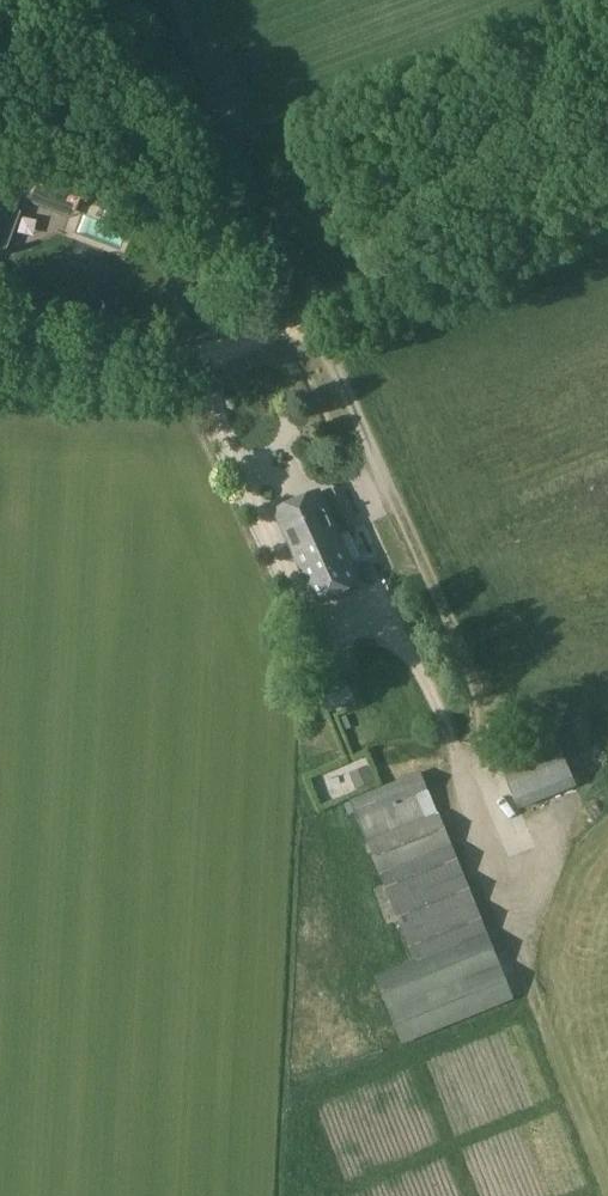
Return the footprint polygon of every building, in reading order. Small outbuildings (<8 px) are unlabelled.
[(40,170),(36,177),(25,201),(71,219),(81,193),(79,193),(82,185),(40,170)] [(84,210),(94,232),(115,224),(105,201),(84,210)] [(321,494),(277,513),(317,603),(360,584),(339,537),(353,530),(333,486),(320,492),(321,494)] [(327,714),(356,699),(344,676),(317,690),(327,714)] [(569,732),(557,735),(555,730),(497,754),(515,801),(574,777),(573,775),(584,770),(569,732)] [(350,774),(357,790),(374,783),(368,766),(350,774)] [(515,1001),(420,770),(349,799),(414,961),(376,978),(402,1045),(515,1001)]
